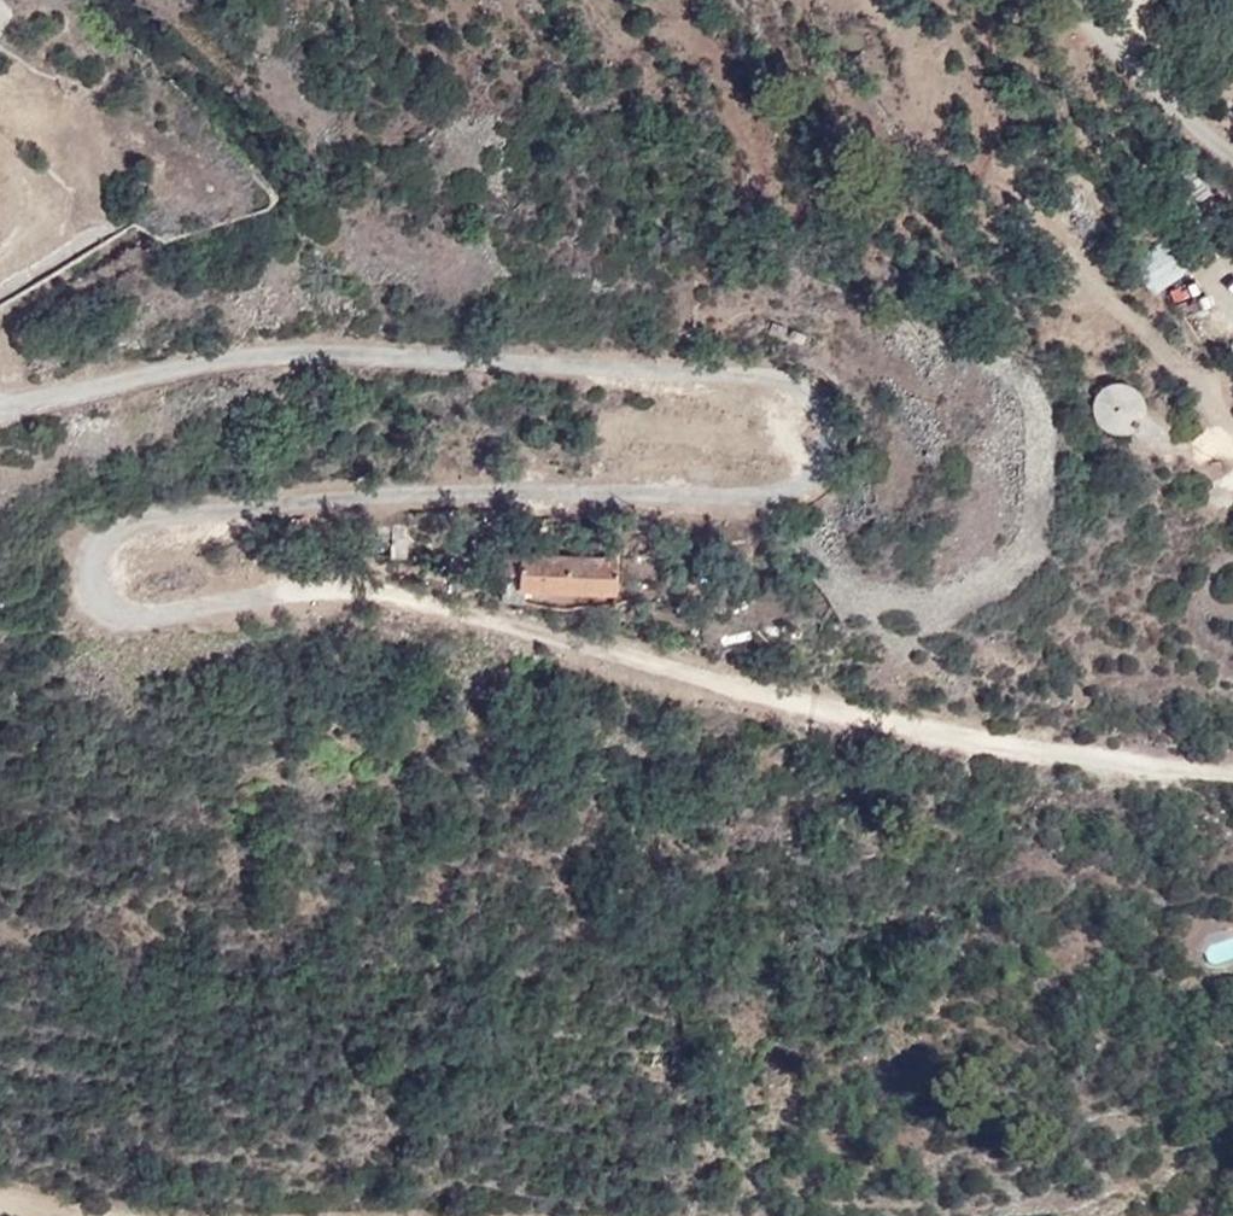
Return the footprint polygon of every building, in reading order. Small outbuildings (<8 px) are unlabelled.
[(13,6),(3,0),(0,0),(0,27),(13,6)] [(1163,240),(1131,265),(1155,296),(1188,271),(1163,240)] [(1134,436),(1137,390),(1102,387),(1098,434),(1134,436)] [(619,551),(521,547),(521,579),(616,581),(619,551)]
